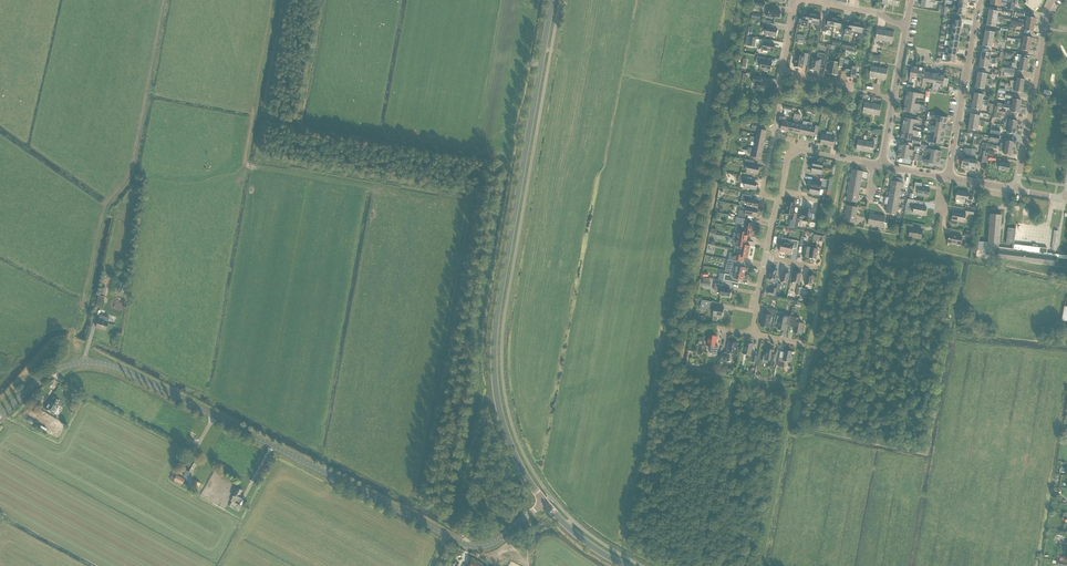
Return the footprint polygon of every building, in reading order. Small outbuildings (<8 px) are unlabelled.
[(1025,0),(1027,2),(1026,4),(1035,11),(1037,7),(1039,8),(1044,2),(1042,1),(1043,0),(1025,0)] [(967,9),(968,2),(959,1),(959,2),(958,6),(954,5),(953,8),(958,9),(958,8),(967,9)] [(780,18),(781,11),(776,11),(777,10),(768,8),(766,16),(775,18),(775,17),(780,18)] [(965,16),(967,9),(958,8),(958,9),(957,13),(953,12),(952,15),(957,16),(957,15),(965,16)] [(988,17),(1003,20),(1003,17),(999,17),(997,17),(998,11),(989,10),(988,17)] [(814,14),(807,12),(806,17),(803,16),(801,25),(811,27),(812,23),(814,14)] [(814,14),(812,23),(816,24),(815,28),(818,29),(817,31),(821,32),(822,23),(819,22),(821,15),(814,14)] [(1026,23),(1035,25),(1036,18),(1027,16),(1027,20),(1019,19),(1018,22),(1026,23)] [(834,28),(836,18),(829,17),(827,23),(824,23),(823,31),(826,32),(826,30),(829,31),(830,27),(834,28)] [(1003,23),(1003,20),(988,17),(986,25),(996,27),(997,21),(998,21),(998,22),(1003,23)] [(836,18),(834,28),(840,29),(840,33),(843,33),(844,27),(841,26),(842,19),(836,18)] [(952,27),(961,28),(962,21),(954,20),(953,25),(948,24),(948,27),(952,28),(952,27)] [(855,32),(857,22),(851,21),(849,28),(846,27),(845,34),(848,34),(849,31),(855,32)] [(1026,23),(1018,22),(1011,21),(1010,25),(1020,27),(1020,26),(1026,27),(1025,31),(1029,31),(1033,32),(1035,25),(1026,23)] [(776,37),(778,29),(770,28),(771,23),(763,22),(762,29),(766,30),(765,35),(776,37)] [(857,22),(855,32),(860,33),(859,37),(861,37),(861,39),(864,39),(866,33),(862,32),(864,23),(857,22)] [(960,35),(961,28),(952,27),(952,28),(951,32),(947,31),(947,34),(951,35),(951,34),(960,35)] [(884,41),(886,31),(877,29),(876,40),(884,41)] [(984,38),(999,41),(1000,38),(996,37),(995,38),(994,38),(995,32),(985,30),(984,38)] [(886,31),(884,41),(892,42),(894,32),(886,31)] [(959,42),(960,35),(951,34),(951,35),(950,39),(946,38),(945,41),(950,41),(950,40),(959,42)] [(755,47),(756,38),(747,36),(745,45),(755,47)] [(1023,43),(1031,44),(1032,37),(1028,37),(1024,36),(1023,40),(1015,39),(1013,39),(1014,37),(1012,37),(1008,36),(1007,40),(1015,42),(1014,45),(1018,45),(1019,42),(1023,43)] [(999,43),(999,41),(984,38),(983,46),(992,47),(993,42),(995,42),(995,43),(999,43)] [(957,49),(959,42),(950,40),(950,41),(949,46),(945,45),(944,48),(949,48),(949,47),(957,49)] [(773,52),(775,44),(764,42),(763,50),(773,52)] [(1030,51),(1031,44),(1023,43),(1021,50),(1030,51)] [(956,56),(957,49),(949,47),(949,48),(948,53),(943,52),(943,54),(948,55),(948,54),(956,56)] [(980,59),(996,62),(996,59),(992,58),(992,59),(990,59),(991,53),(982,51),(980,59)] [(807,65),(809,54),(805,53),(804,57),(796,55),(794,66),(802,68),(803,65),(807,65)] [(824,65),(826,54),(818,53),(817,58),(813,57),(810,69),(819,71),(821,64),(824,65)] [(955,63),(956,56),(948,54),(948,55),(947,60),(942,59),(942,61),(947,62),(947,61),(955,63)] [(769,70),(771,70),(772,63),(764,62),(765,58),(757,56),(756,63),(761,64),(760,68),(763,69),(764,71),(767,72),(769,70)] [(1014,63),(1027,65),(1029,58),(1021,57),(1020,62),(1018,62),(1018,60),(1015,59),(1014,63)] [(842,66),(843,59),(838,58),(837,63),(831,62),(829,73),(837,74),(838,66),(842,66)] [(995,64),(996,62),(980,59),(979,67),(988,68),(989,62),(991,63),(995,64)] [(1027,65),(1014,63),(1012,62),(1012,66),(1019,67),(1018,70),(1026,72),(1027,65)] [(849,66),(844,65),(843,72),(848,73),(847,76),(854,78),(856,67),(849,66)] [(878,78),(879,68),(871,66),(869,77),(878,78)] [(917,77),(919,67),(912,66),(909,82),(912,82),(913,76),(917,77)] [(925,71),(925,72),(925,68),(919,67),(917,77),(921,78),(920,84),(922,84),(925,71)] [(879,68),(878,78),(886,79),(888,69),(879,68)] [(931,73),(925,72),(925,71),(922,84),(922,87),(925,88),(926,82),(929,82),(931,73)] [(977,80),(992,82),(992,80),(988,79),(988,80),(986,79),(987,74),(978,72),(977,80)] [(935,90),(938,74),(931,73),(929,82),(933,83),(932,89),(935,90)] [(938,74),(935,90),(938,90),(939,84),(943,85),(945,75),(938,74)] [(769,83),(762,82),(762,77),(754,76),(753,83),(758,84),(757,90),(768,92),(770,83),(769,82),(769,83)] [(1011,84),(1024,86),(1025,79),(1017,78),(1016,81),(1011,80),(1011,84)] [(998,83),(992,82),(977,80),(975,87),(985,89),(986,83),(987,84),(993,85),(992,86),(997,87),(998,83)] [(1022,93),(1024,86),(1011,84),(1010,87),(1012,87),(1011,91),(1015,92),(1015,91),(1022,93)] [(906,98),(915,100),(916,96),(922,97),(923,94),(907,91),(906,98)] [(973,101),(988,103),(989,101),(985,100),(984,101),(983,100),(984,94),(974,93),(973,101)] [(915,104),(915,100),(906,98),(904,105),(920,108),(921,105),(915,104)] [(1007,104),(1020,107),(1021,100),(1013,98),(1013,102),(1008,101),(1007,104)] [(988,106),(988,103),(973,101),(972,108),(981,110),(982,104),(984,104),(984,105),(988,106)] [(871,114),(873,104),(865,102),(863,113),(871,114)] [(1020,107),(1007,104),(998,103),(997,106),(995,106),(994,112),(1000,113),(1001,107),(1010,109),(1010,108),(1011,109),(1011,112),(1019,113),(1020,107)] [(873,104),(871,114),(879,116),(881,105),(873,104)] [(920,110),(920,108),(904,105),(903,112),(913,113),(914,109),(920,110)] [(794,133),(798,114),(794,113),(793,119),(794,119),(793,122),(794,122),(794,123),(789,122),(787,131),(794,133)] [(801,134),(802,125),(798,124),(798,123),(799,123),(799,120),(800,120),(801,115),(798,114),(794,133),(801,134)] [(969,121),(985,124),(985,121),(981,121),(979,121),(980,115),(971,114),(969,121)] [(937,123),(946,125),(948,118),(939,116),(932,115),(931,118),(937,119),(937,123)] [(787,131),(789,122),(785,121),(785,120),(786,120),(786,117),(780,116),(778,125),(782,125),(781,130),(787,131)] [(903,125),(913,126),(914,122),(920,124),(920,121),(914,119),(906,118),(904,118),(903,125)] [(1003,125),(1016,127),(1017,121),(1010,119),(1009,124),(1007,124),(1007,122),(1004,122),(1003,125)] [(984,127),(985,124),(969,121),(968,129),(977,131),(978,125),(980,125),(980,126),(984,127)] [(807,135),(810,122),(807,122),(807,125),(807,126),(802,125),(801,134),(807,135)] [(810,122),(807,135),(814,137),(814,135),(818,136),(820,126),(816,126),(816,128),(811,127),(811,126),(812,126),(812,123),(810,122)] [(945,131),(946,125),(937,123),(936,127),(930,126),(929,128),(945,131)] [(912,130),(913,126),(903,125),(902,131),(918,134),(918,132),(918,131),(912,130)] [(1015,134),(1016,127),(1003,125),(1003,128),(1008,129),(1007,133),(1015,134)] [(944,138),(945,131),(929,128),(929,131),(935,132),(934,136),(944,138)] [(917,137),(918,134),(902,131),(901,138),(910,140),(911,136),(917,137)] [(827,145),(830,132),(827,132),(826,134),(827,135),(827,136),(822,135),(820,144),(827,145)] [(830,132),(827,145),(834,146),(836,137),(831,136),(831,135),(832,135),(832,133),(830,132)] [(943,145),(944,138),(934,136),(933,140),(927,139),(927,142),(930,142),(935,143),(943,145)] [(865,152),(866,141),(858,140),(856,150),(865,152)] [(1011,155),(1014,142),(1006,140),(1005,144),(1000,143),(999,149),(1002,150),(1003,148),(1004,149),(1003,154),(1011,155)] [(866,141),(865,152),(873,153),(875,143),(866,141)] [(899,151),(914,153),(915,151),(909,149),(909,146),(900,144),(899,151)] [(931,156),(940,158),(942,151),(926,148),(925,151),(931,152),(931,156)] [(971,153),(972,149),(965,148),(963,156),(968,156),(968,159),(963,158),(961,169),(968,170),(970,159),(971,153)] [(970,159),(968,170),(975,171),(977,160),(974,160),(976,149),(972,148),(972,149),(971,153),(970,159)] [(919,154),(914,153),(899,151),(897,157),(907,159),(908,155),(911,156),(911,160),(918,161),(919,154)] [(939,165),(940,158),(931,156),(930,160),(924,159),(923,162),(939,165)] [(754,161),(745,159),(744,164),(748,165),(746,173),(751,174),(751,173),(758,175),(759,166),(752,164),(753,161),(754,161)] [(813,166),(822,168),(823,164),(827,165),(827,162),(814,160),(813,166)] [(1000,163),(995,162),(995,166),(999,167),(999,170),(1008,172),(1010,164),(1000,162),(1000,163)] [(821,175),(822,168),(813,166),(811,173),(821,175)] [(851,178),(861,179),(863,171),(853,169),(852,174),(851,174),(850,177),(851,178)] [(755,189),(756,182),(746,180),(747,177),(739,176),(738,182),(745,183),(744,188),(749,189),(749,188),(755,189)] [(890,189),(901,191),(901,187),(903,187),(904,183),(902,182),(903,178),(895,177),(894,181),(892,181),(890,189)] [(860,187),(861,179),(851,178),(850,182),(849,181),(848,185),(850,185),(860,187)] [(831,191),(833,181),(823,179),(823,183),(829,184),(828,190),(831,191)] [(811,187),(820,189),(822,182),(812,180),(811,187)] [(929,196),(930,189),(921,187),(922,184),(916,183),(914,189),(918,190),(917,194),(925,196),(924,196),(927,197),(927,196),(929,196)] [(859,195),(860,187),(850,185),(849,189),(848,189),(847,193),(848,193),(859,195)] [(819,195),(820,189),(811,187),(809,193),(819,195)] [(902,191),(901,191),(890,189),(889,197),(899,199),(900,195),(901,195),(902,191)] [(971,204),(973,197),(968,196),(969,193),(957,191),(956,199),(965,201),(965,203),(971,204)] [(857,203),(859,195),(848,193),(848,197),(846,197),(846,201),(857,203)] [(758,208),(759,201),(750,199),(751,196),(743,194),(741,201),(739,203),(741,205),(747,206),(758,208)] [(901,199),(899,199),(889,197),(888,205),(898,207),(899,203),(900,203),(901,199)] [(795,221),(797,214),(793,213),(795,203),(788,202),(786,214),(791,215),(790,220),(795,221)] [(845,213),(846,214),(856,216),(858,207),(848,205),(847,210),(846,210),(845,213)] [(899,207),(898,207),(888,205),(886,213),(896,215),(897,210),(898,211),(899,207)] [(925,215),(927,207),(915,205),(913,213),(925,215)] [(756,216),(757,209),(747,207),(746,211),(739,210),(738,216),(745,218),(746,214),(756,216)] [(811,222),(813,209),(805,208),(805,212),(799,211),(798,219),(803,220),(806,221),(806,220),(810,221),(810,222),(811,222)] [(954,212),(953,218),(951,218),(950,224),(956,225),(957,221),(964,222),(966,214),(954,212)] [(846,214),(845,218),(844,217),(843,221),(855,223),(856,216),(846,214)] [(876,227),(876,226),(878,216),(870,214),(868,224),(872,225),(872,227),(876,227)] [(1012,249),(999,247),(999,244),(1002,215),(991,214),(991,217),(988,217),(988,222),(990,222),(989,242),(978,241),(978,249),(987,250),(988,252),(988,254),(998,256),(997,258),(1054,265),(1055,257),(1066,259),(1066,256),(1047,253),(1047,248),(1014,244),(1016,229),(1008,228),(1006,243),(1012,244),(1012,249)] [(878,216),(876,226),(880,227),(880,228),(883,229),(885,217),(878,216)] [(740,228),(753,230),(755,224),(752,223),(752,219),(747,218),(747,219),(736,217),(735,223),(741,224),(740,228)] [(921,239),(923,230),(912,229),(913,225),(906,224),(905,229),(910,230),(909,237),(921,239)] [(752,237),(753,230),(740,228),(739,231),(738,234),(734,233),(733,238),(734,238),(745,240),(746,236),(752,237)] [(824,242),(825,235),(815,233),(814,236),(820,237),(819,241),(824,242)] [(956,236),(949,234),(948,243),(960,246),(962,236),(956,235),(956,236)] [(786,253),(788,243),(782,242),(783,236),(779,235),(777,244),(781,244),(780,252),(786,253)] [(747,240),(745,240),(734,238),(733,245),(735,245),(735,249),(739,250),(749,252),(750,246),(746,245),(747,240)] [(797,248),(798,241),(788,239),(788,243),(786,253),(792,254),(793,247),(797,248)] [(809,258),(811,248),(811,247),(804,246),(802,256),(809,258),(809,257),(809,258)] [(810,258),(816,259),(818,246),(816,246),(815,248),(812,248),(811,248),(809,258),(810,258)] [(739,250),(735,249),(734,249),(734,253),(730,252),(729,259),(737,261),(743,262),(744,258),(748,259),(749,252),(739,250)] [(737,261),(729,259),(728,259),(727,267),(731,267),(731,271),(735,272),(745,274),(746,267),(737,266),(737,261)] [(776,281),(778,271),(771,269),(769,279),(776,281)] [(735,272),(731,271),(730,271),(729,275),(725,274),(724,280),(739,283),(740,280),(743,280),(745,274),(735,272)] [(788,283),(790,273),(783,272),(781,282),(788,283)] [(799,283),(801,273),(795,272),(793,282),(799,283)] [(812,286),(814,276),(807,274),(805,284),(812,286)] [(730,297),(731,290),(723,288),(723,284),(715,283),(714,290),(721,291),(720,295),(730,297)] [(775,296),(776,288),(772,287),(771,291),(766,289),(765,294),(775,296)] [(122,315),(126,297),(119,296),(115,313),(122,315)] [(704,310),(711,306),(712,301),(702,299),(700,309),(704,310)] [(722,318),(724,307),(715,305),(713,316),(713,320),(717,321),(718,317),(722,318)] [(774,317),(775,309),(766,308),(765,314),(763,314),(761,326),(769,328),(771,317),(774,317)] [(791,315),(785,314),(784,317),(778,316),(776,323),(779,324),(778,329),(784,331),(786,326),(789,326),(791,315)] [(105,322),(106,317),(100,315),(99,320),(98,320),(96,327),(106,330),(108,323),(105,322)] [(801,332),(804,333),(805,324),(803,324),(803,323),(798,322),(799,318),(793,317),(791,327),(795,328),(794,332),(801,334),(801,332)] [(717,354),(719,347),(715,346),(717,336),(710,335),(707,346),(711,346),(710,353),(717,354)] [(736,354),(738,343),(729,341),(727,352),(725,351),(724,354),(721,354),(720,359),(729,361),(730,353),(736,354)] [(753,355),(751,355),(753,344),(746,342),(743,354),(749,354),(748,358),(753,358),(752,361),(756,362),(758,356),(753,355)] [(774,367),(777,355),(773,354),(774,350),(767,349),(766,356),(764,355),(763,362),(768,363),(768,366),(774,367)] [(684,365),(689,366),(692,351),(687,350),(684,365)] [(795,352),(785,350),(783,358),(779,357),(778,366),(785,367),(786,361),(791,362),(791,357),(792,352),(795,352)] [(53,398),(51,401),(50,401),(45,409),(54,414),(58,407),(56,406),(59,400),(55,398),(55,399),(53,398)] [(192,473),(197,464),(191,461),(186,469),(187,470),(185,474),(188,475),(190,472),(192,473)] [(182,485),(185,479),(177,475),(174,480),(182,485)] [(195,480),(191,487),(197,491),(201,483),(195,480)] [(240,500),(243,496),(241,495),(243,491),(237,488),(232,496),(233,497),(235,498),(240,500)] [(235,498),(233,497),(231,501),(232,501),(230,506),(239,511),(241,506),(233,502),(235,498)] [(482,565),(483,563),(472,557),(467,565),(482,565)]
